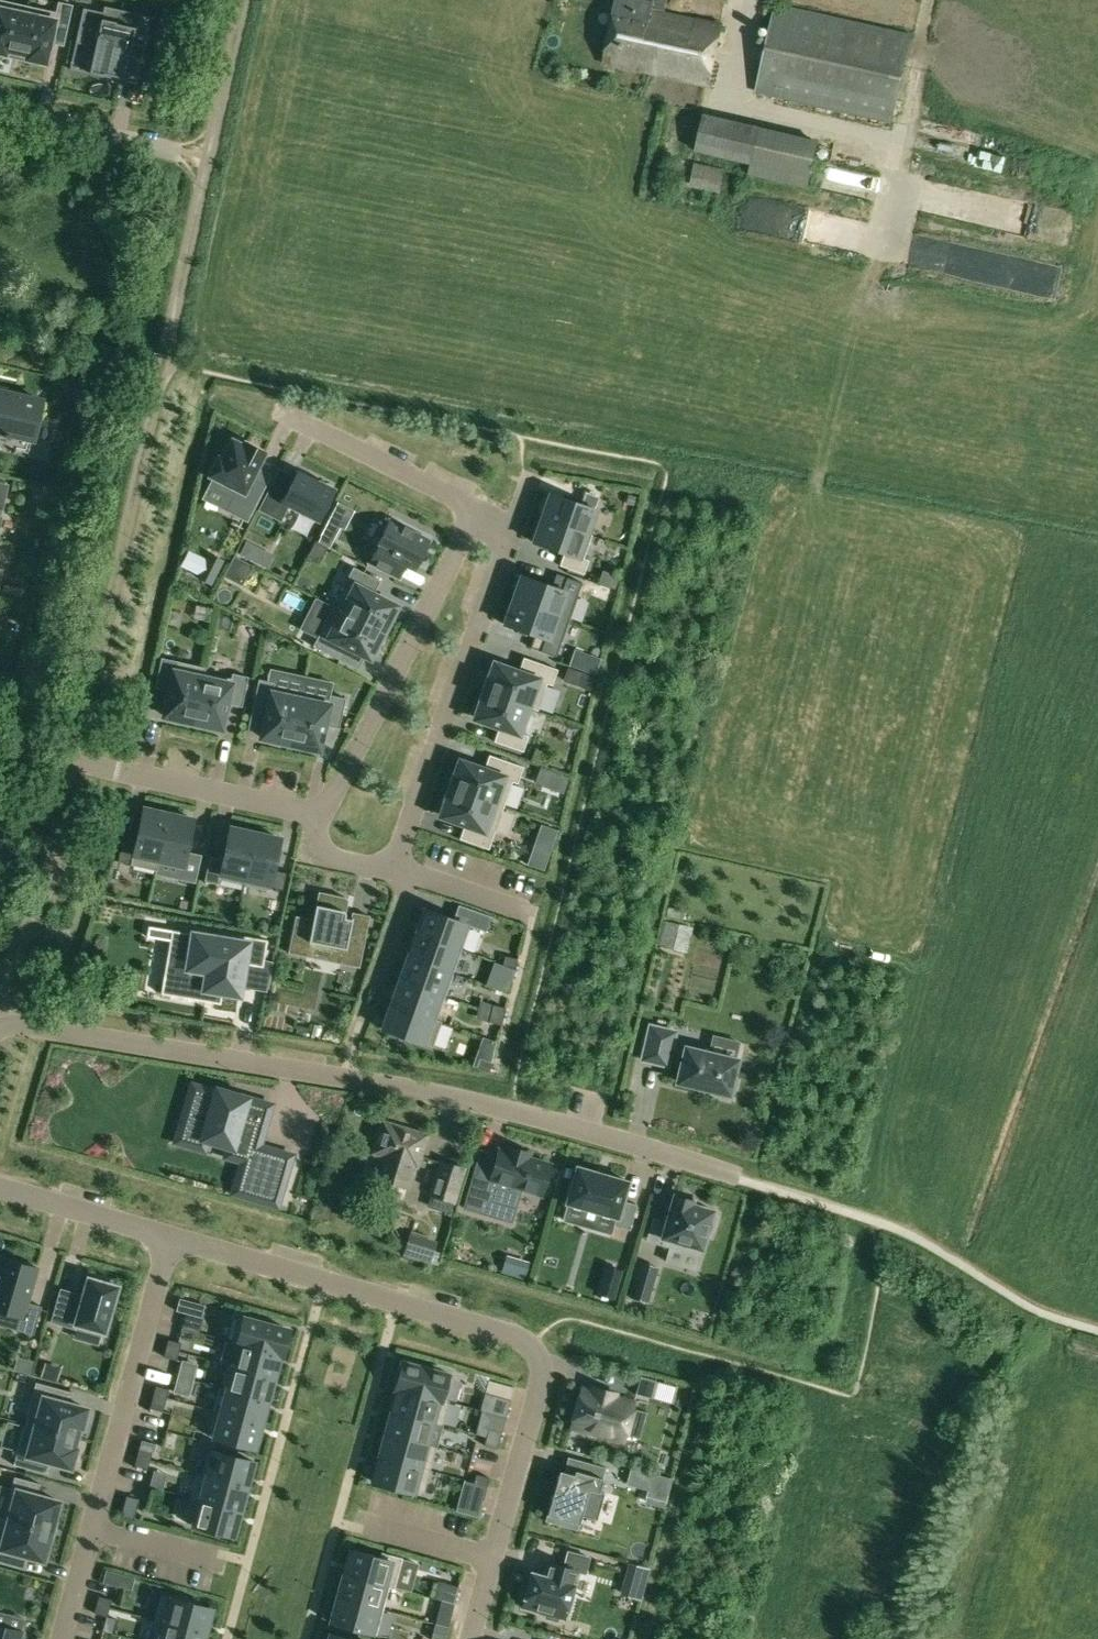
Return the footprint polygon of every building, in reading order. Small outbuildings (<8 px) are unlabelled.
[(6,54),(7,51),(17,53),(27,6),(2,0),(0,0),(0,53),(6,54)] [(708,85),(720,26),(663,14),(667,0),(654,0),(654,2),(643,0),(617,0),(604,63),(708,85)] [(73,5),(58,2),(56,12),(27,6),(17,53),(27,55),(26,59),(46,63),(51,43),(64,46),(73,5)] [(755,93),(892,123),(912,33),(775,4),(755,93)] [(95,47),(89,73),(104,76),(104,74),(124,78),(126,71),(138,74),(145,44),(132,42),(135,28),(115,23),(116,22),(103,19),(104,12),(83,8),(76,43),(95,47)] [(695,151),(752,164),(761,126),(705,114),(695,151)] [(819,140),(761,126),(752,164),(750,174),(808,187),(819,140)] [(689,185),(719,192),(725,170),(696,163),(689,185)] [(5,431),(4,434),(9,435),(10,432),(34,438),(43,399),(0,389),(0,430),(5,431)] [(214,477),(210,486),(232,497),(226,510),(247,520),(264,487),(250,480),(264,453),(246,444),(245,446),(233,440),(223,459),(219,457),(210,475),(214,477)] [(272,482),(258,510),(279,520),(287,505),(318,521),(335,489),(298,470),(288,490),(272,482)] [(547,499),(542,513),(544,514),(543,518),(591,535),(591,534),(586,533),(594,509),(592,508),(596,496),(586,492),(581,504),(551,494),(549,500),(547,499)] [(330,516),(320,536),(332,542),(342,522),(330,516)] [(539,522),(534,536),(536,537),(534,542),(564,552),(560,564),(583,572),(588,559),(583,557),(591,535),(543,518),(541,523),(539,522)] [(375,550),(369,562),(392,574),(398,562),(414,570),(429,540),(413,532),(414,530),(404,525),(403,527),(390,520),(374,550),(375,550)] [(246,542),(240,554),(250,559),(256,547),(246,542)] [(212,554),(199,580),(211,585),(223,560),(212,554)] [(333,605),(333,606),(386,633),(395,616),(391,615),(396,606),(384,600),(385,599),(374,593),(380,580),(353,567),(346,581),(350,583),(338,608),(333,605)] [(517,580),(512,595),(515,595),(513,600),(563,618),(571,593),(563,590),(567,577),(556,574),(552,586),(522,575),(520,581),(517,580)] [(604,586),(600,598),(612,603),(616,590),(604,586)] [(509,604),(504,618),(507,619),(505,625),(535,635),(530,648),(541,651),(545,639),(554,642),(563,618),(513,600),(512,604),(509,604)] [(333,606),(313,646),(340,660),(347,647),(358,653),(358,651),(370,657),(374,649),(377,650),(386,633),(333,606)] [(488,672),(482,690),(538,710),(547,684),(552,685),(558,669),(524,657),(519,671),(508,667),(507,668),(495,664),(491,673),(488,672)] [(162,658),(155,688),(169,691),(166,703),(168,703),(165,716),(174,718),(174,721),(192,725),(205,667),(162,658)] [(205,667),(192,725),(211,730),(212,726),(221,728),(224,715),(225,716),(228,704),(242,707),(249,677),(233,673),(231,678),(205,673),(206,667),(205,667)] [(259,679),(252,709),(266,712),(264,724),(265,724),(262,737),(272,739),(271,743),(289,747),(301,694),(274,688),(275,682),(259,679)] [(482,690),(476,708),(479,709),(476,718),(488,722),(488,723),(499,727),(494,741),(523,752),(528,736),(518,733),(528,707),(537,710),(538,710),(482,690)] [(301,694),(289,747),(308,751),(309,747),(318,750),(321,737),(322,737),(325,725),(339,728),(346,698),(330,694),(329,700),(301,694)] [(454,769),(447,787),(503,807),(512,781),(517,783),(523,767),(489,754),(484,768),(473,765),(473,766),(460,761),(457,770),(454,769)] [(447,787),(441,805),(444,806),(441,815),(454,819),(453,821),(464,825),(459,839),(489,849),(503,807),(447,787)] [(123,837),(118,861),(131,864),(131,865),(156,870),(168,814),(164,813),(164,810),(150,807),(149,809),(143,808),(136,840),(123,837)] [(168,814),(156,870),(157,871),(159,860),(183,866),(180,879),(195,882),(200,856),(187,853),(194,819),(188,818),(189,816),(174,812),(173,815),(168,814)] [(210,856),(205,881),(218,884),(219,879),(244,884),(255,833),(250,832),(251,829),(236,826),(236,829),(230,827),(223,859),(210,856)] [(255,833),(244,884),(269,890),(270,887),(283,890),(287,873),(274,870),(281,838),(275,837),(275,835),(261,831),(260,834),(255,833)] [(436,855),(442,839),(428,834),(421,850),(436,855)] [(550,854),(534,848),(528,864),(544,870),(550,854)] [(296,916),(288,953),(290,953),(290,950),(308,954),(309,945),(343,952),(341,963),(359,967),(365,941),(365,940),(364,939),(364,938),(363,937),(362,936),(361,936),(349,934),(353,917),(351,916),(351,919),(345,917),(348,902),(348,901),(348,900),(348,899),(347,898),(346,897),(345,897),(344,897),(319,891),(312,923),(297,919),(297,916),(296,916)] [(425,909),(417,934),(461,949),(469,926),(486,932),(491,916),(459,904),(453,919),(425,909)] [(666,921),(660,944),(686,950),(691,927),(666,921)] [(162,989),(161,994),(205,1001),(207,990),(222,992),(239,995),(244,963),(263,966),(267,940),(214,931),(213,937),(172,930),(171,934),(175,935),(172,952),(190,955),(187,972),(175,970),(172,991),(162,989)] [(417,934),(408,957),(453,973),(461,949),(417,934)] [(505,956),(503,964),(516,967),(518,959),(505,956)] [(408,957),(400,981),(444,997),(453,973),(408,957)] [(400,981),(392,1005),(441,1022),(441,1021),(436,1019),(444,997),(400,981)] [(392,1005),(383,1029),(432,1047),(441,1022),(392,1005)] [(493,1005),(491,1013),(504,1016),(506,1008),(493,1005)] [(491,1013),(489,1022),(502,1025),(504,1016),(491,1013)] [(650,1025),(642,1059),(667,1066),(669,1060),(682,1063),(677,1081),(696,1086),(696,1088),(698,1088),(699,1086),(707,1088),(707,1090),(709,1091),(710,1089),(714,1090),(713,1094),(732,1099),(736,1080),(732,1079),(737,1059),(685,1047),(685,1050),(672,1047),(676,1031),(650,1025)] [(480,1058),(477,1067),(489,1071),(492,1063),(480,1058)] [(193,1084),(176,1143),(178,1143),(181,1133),(202,1139),(202,1140),(204,1140),(204,1139),(231,1147),(228,1158),(230,1159),(230,1158),(242,1161),(233,1194),(234,1194),(235,1193),(275,1205),(275,1206),(277,1207),(292,1154),(290,1154),(290,1155),(259,1146),(271,1104),(270,1103),(269,1104),(248,1098),(248,1097),(246,1096),(246,1097),(233,1094),(234,1093),(232,1092),(232,1093),(219,1089),(219,1088),(217,1088),(216,1091),(195,1085),(195,1084),(193,1084)] [(383,1121),(374,1152),(382,1155),(376,1176),(407,1186),(413,1164),(417,1165),(426,1135),(383,1121)] [(471,1184),(464,1208),(465,1208),(466,1205),(478,1209),(477,1212),(479,1212),(483,1199),(515,1208),(521,1189),(541,1195),(550,1164),(529,1158),(530,1153),(508,1147),(507,1151),(499,1149),(493,1170),(490,1169),(484,1187),(471,1184)] [(439,1159),(428,1194),(457,1204),(467,1168),(439,1159)] [(566,1166),(563,1175),(571,1177),(574,1169),(566,1166)] [(567,1201),(566,1203),(568,1203),(616,1217),(613,1225),(630,1230),(637,1205),(622,1200),(627,1183),(628,1183),(628,1181),(626,1181),(610,1177),(610,1176),(595,1172),(579,1167),(577,1166),(576,1168),(577,1169),(567,1201)] [(674,1195),(660,1244),(700,1256),(706,1233),(711,1234),(716,1215),(712,1214),(713,1210),(691,1204),(692,1200),(674,1195)] [(413,1229),(405,1252),(432,1262),(440,1239),(413,1229)] [(0,1265),(0,1311),(22,1317),(18,1330),(33,1334),(41,1306),(28,1302),(38,1268),(2,1257),(0,1265)] [(605,1266),(597,1293),(614,1298),(622,1271),(605,1266)] [(638,1271),(630,1297),(647,1302),(650,1291),(646,1289),(651,1274),(638,1271)] [(59,1292),(50,1322),(75,1329),(76,1324),(104,1333),(118,1286),(111,1284),(113,1280),(96,1275),(94,1279),(88,1277),(82,1299),(59,1292)] [(180,1298),(176,1310),(201,1317),(205,1305),(180,1298)] [(238,1316),(232,1341),(282,1355),(284,1350),(286,1351),(290,1336),(288,1336),(289,1330),(238,1316)] [(168,1340),(166,1348),(179,1351),(181,1343),(168,1340)] [(228,1364),(228,1365),(274,1377),(279,1355),(282,1356),(282,1355),(232,1341),(231,1342),(239,1344),(233,1365),(228,1364)] [(166,1348),(164,1357),(177,1360),(179,1351),(166,1348)] [(33,1361),(17,1357),(14,1370),(29,1374),(33,1361)] [(398,1367),(394,1381),(397,1382),(396,1387),(449,1401),(449,1400),(447,1400),(453,1376),(402,1362),(401,1368),(398,1367)] [(228,1365),(222,1388),(267,1400),(274,1377),(228,1365)] [(644,1379),(640,1397),(655,1401),(660,1383),(644,1379)] [(489,1380),(485,1392),(510,1399),(514,1387),(489,1380)] [(36,1382),(25,1423),(77,1437),(79,1427),(81,1427),(86,1408),(69,1403),(72,1392),(36,1382)] [(156,1386),(154,1394),(167,1398),(169,1389),(156,1386)] [(398,1389),(392,1411),(443,1424),(449,1401),(396,1387),(395,1388),(398,1389)] [(582,1389),(572,1425),(623,1439),(633,1403),(613,1398),(615,1393),(594,1387),(593,1392),(582,1389)] [(216,1410),(216,1411),(261,1423),(267,1400),(222,1388),(222,1389),(227,1390),(221,1411),(216,1410)] [(154,1394),(152,1403),(164,1406),(167,1398),(154,1394)] [(216,1411),(209,1436),(255,1448),(261,1423),(216,1411)] [(392,1411),(386,1433),(436,1447),(443,1424),(392,1411)] [(25,1423),(14,1465),(50,1474),(53,1463),(70,1467),(75,1448),(74,1448),(77,1437),(25,1423)] [(489,1428),(487,1436),(499,1440),(502,1432),(489,1428)] [(386,1434),(379,1456),(430,1470),(436,1448),(386,1434)] [(487,1436),(484,1445),(497,1448),(499,1440),(487,1436)] [(139,1449),(137,1457),(150,1460),(152,1452),(139,1449)] [(197,1472),(196,1473),(247,1487),(254,1461),(208,1449),(202,1473),(197,1472)] [(379,1456),(373,1482),(423,1495),(430,1470),(379,1456)] [(137,1457),(135,1465),(147,1469),(150,1460),(137,1457)] [(549,1505),(545,1521),(578,1530),(582,1514),(597,1518),(604,1492),(599,1491),(606,1467),(578,1459),(573,1475),(559,1471),(550,1505),(549,1505)] [(632,1468),(627,1483),(642,1487),(646,1472),(632,1468)] [(196,1473),(190,1497),(241,1511),(247,1487),(196,1473)] [(476,1474),(474,1482),(487,1486),(489,1477),(476,1474)] [(15,1477),(4,1518),(53,1531),(56,1521),(54,1520),(60,1501),(37,1495),(40,1484),(15,1477)] [(466,1480),(461,1494),(483,1500),(487,1486),(466,1480)] [(127,1496),(121,1515),(134,1519),(139,1499),(127,1496)] [(195,1500),(188,1524),(234,1536),(241,1511),(190,1497),(190,1498),(195,1500)] [(25,1569),(28,1557),(43,1561),(49,1541),(50,1542),(53,1531),(4,1518),(3,1518),(0,1531),(0,1563),(25,1569)] [(351,1549),(344,1574),(394,1588),(403,1558),(381,1552),(380,1557),(351,1549)] [(531,1573),(522,1606),(546,1613),(545,1618),(558,1621),(559,1616),(564,1618),(577,1571),(585,1573),(589,1557),(568,1551),(564,1566),(548,1562),(544,1577),(541,1576),(541,1579),(533,1577),(533,1574),(531,1573)] [(631,1565),(628,1577),(644,1582),(647,1569),(631,1565)] [(106,1570),(103,1583),(123,1588),(126,1575),(106,1570)] [(344,1574),(338,1597),(383,1609),(389,1587),(394,1589),(394,1588),(344,1574)] [(438,1581),(434,1598),(455,1603),(459,1586),(438,1581)] [(161,1594),(154,1620),(205,1633),(212,1608),(161,1594)] [(99,1596),(97,1604),(110,1608),(112,1599),(99,1596)] [(338,1597),(331,1622),(376,1634),(383,1609),(338,1597)] [(438,1615),(450,1619),(454,1603),(442,1600),(438,1615)] [(97,1604),(94,1613),(107,1616),(110,1608),(97,1604)] [(438,1615),(436,1624),(448,1627),(450,1619),(438,1615)] [(155,1638),(204,1638),(205,1633),(154,1620),(154,1621),(159,1622),(155,1638)] [(432,1638),(445,1638),(448,1627),(436,1624),(432,1638)] [(22,1631),(0,1625),(0,1638),(20,1638),(22,1631)]
